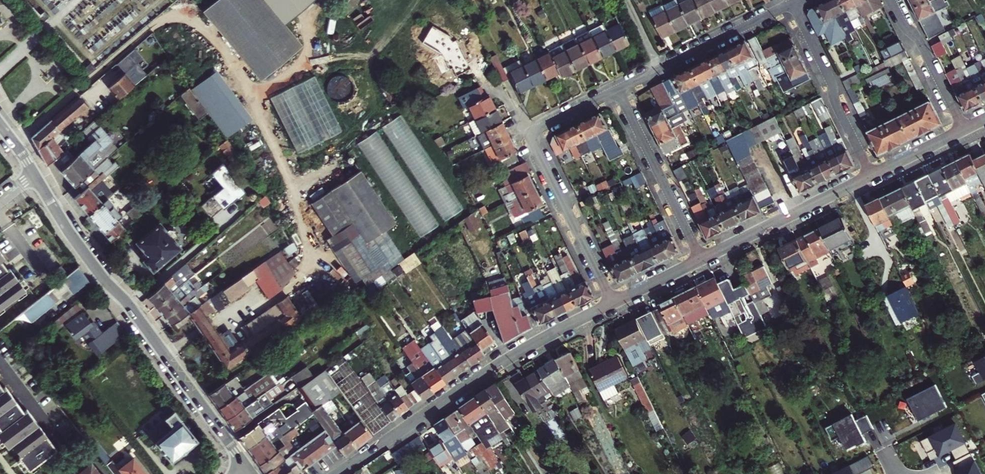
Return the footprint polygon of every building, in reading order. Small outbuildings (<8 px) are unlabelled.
[(300,45),(262,0),(214,0),(201,10),(259,80),(300,45)] [(681,1),(692,21),(705,15),(697,0),(683,0),(681,1)] [(705,15),(719,8),(715,0),(697,0),(705,15)] [(719,8),(733,2),(732,0),(715,0),(719,8)] [(828,2),(842,29),(847,26),(842,16),(849,13),(842,0),(832,0),(828,2)] [(849,13),(855,10),(860,20),(864,18),(855,0),(842,0),(849,13)] [(864,18),(869,15),(864,5),(873,0),(855,0),(864,18)] [(931,0),(910,0),(914,8),(931,0)] [(939,34),(935,27),(943,23),(938,12),(949,6),(946,0),(931,0),(914,8),(929,39),(939,34)] [(681,1),(666,8),(677,28),(692,21),(681,1)] [(842,29),(828,2),(812,10),(811,18),(822,39),(829,35),(835,46),(848,40),(842,29)] [(666,34),(677,28),(666,8),(655,14),(666,34)] [(43,9),(34,16),(40,22),(48,15),(43,9)] [(856,27),(866,22),(864,18),(860,20),(855,10),(849,13),(856,27)] [(615,11),(603,18),(606,25),(619,18),(615,11)] [(619,18),(606,25),(619,49),(632,43),(619,18)] [(606,25),(593,32),(606,56),(619,49),(606,25)] [(580,39),(593,63),(606,56),(593,32),(580,39)] [(757,34),(750,38),(766,69),(769,68),(772,73),(780,69),(777,64),(773,66),(765,50),(757,34)] [(929,39),(933,45),(942,41),(939,34),(929,39)] [(777,64),(785,60),(799,53),(791,37),(765,50),(773,66),(777,64)] [(580,39),(567,45),(579,69),(593,63),(580,39)] [(746,40),(737,45),(746,61),(755,57),(746,40)] [(933,45),(935,50),(945,46),(942,41),(933,45)] [(906,51),(902,43),(882,52),(887,61),(906,51)] [(553,52),(563,72),(566,76),(579,69),(567,45),(553,52)] [(728,49),(737,66),(746,61),(737,45),(728,49)] [(119,97),(136,83),(147,73),(139,61),(143,55),(135,46),(119,61),(128,72),(110,87),(119,97)] [(720,54),(728,70),(737,66),(728,49),(720,54)] [(880,73),(889,69),(903,62),(910,58),(906,51),(887,61),(888,63),(878,68),(880,73)] [(494,67),(497,66),(498,69),(505,83),(515,79),(522,92),(536,85),(526,67),(513,73),(502,52),(490,58),(494,67)] [(553,52),(540,60),(550,79),(563,72),(553,52)] [(799,53),(785,60),(789,69),(804,62),(799,53)] [(711,58),(720,74),(728,70),(720,54),(711,58)] [(754,66),(759,64),(755,57),(746,61),(750,68),(754,66)] [(711,58),(703,62),(711,79),(720,74),(711,58)] [(910,58),(903,62),(917,91),(924,88),(910,58)] [(975,107),(967,90),(963,82),(958,72),(952,59),(942,64),(966,112),(975,107)] [(540,60),(526,67),(536,85),(550,79),(540,60)] [(746,84),(753,80),(751,77),(750,77),(746,70),(750,68),(746,61),(737,66),(740,73),(746,84)] [(976,63),(981,73),(984,71),(984,69),(982,64),(981,65),(979,61),(976,63)] [(87,74),(95,67),(90,62),(82,69),(87,74)] [(703,62),(694,67),(702,83),(711,79),(703,62)] [(804,81),(812,78),(804,62),(789,69),(794,79),(801,75),(804,81)] [(732,77),(737,75),(740,73),(737,66),(728,70),(732,77)] [(754,66),(750,68),(755,79),(759,77),(757,74),(758,73),(754,66)] [(694,67),(685,72),(693,88),(702,83),(694,67)] [(750,68),(746,70),(750,77),(751,77),(753,80),(755,79),(750,68)] [(865,72),(845,83),(848,90),(855,87),(868,80),(880,73),(878,68),(866,74),(865,72)] [(505,83),(498,69),(491,72),(498,87),(505,83)] [(880,73),(868,80),(876,94),(896,84),(889,69),(880,73)] [(720,74),(728,89),(734,86),(735,89),(738,88),(732,77),(728,70),(720,74)] [(961,70),(958,72),(963,82),(968,80),(964,73),(963,74),(961,70)] [(685,72),(675,77),(684,92),(693,88),(685,72)] [(778,75),(783,84),(787,82),(782,73),(778,75)] [(719,84),(724,92),(728,90),(728,89),(720,74),(711,79),(715,86),(719,84)] [(737,75),(732,77),(738,88),(741,86),(740,84),(741,83),(737,75)] [(274,97),(299,153),(344,133),(320,77),(274,97)] [(667,81),(675,97),(684,92),(675,77),(667,81)] [(711,79),(702,83),(706,90),(710,99),(715,96),(711,88),(715,86),(711,79)] [(488,95),(483,81),(461,91),(468,105),(472,104),(477,115),(472,118),(487,145),(484,148),(493,162),(499,173),(505,171),(510,183),(505,187),(522,219),(527,217),(529,222),(548,213),(545,202),(532,172),(528,161),(523,162),(516,150),(520,148),(510,131),(492,94),(488,95)] [(645,110),(654,127),(671,119),(678,116),(683,113),(675,97),(667,81),(654,87),(661,101),(645,110)] [(976,86),(984,102),(984,81),(976,86)] [(144,92),(136,83),(119,97),(127,107),(144,92)] [(701,93),(706,90),(702,83),(693,88),(697,95),(701,93)] [(191,84),(184,91),(202,117),(209,110),(191,84)] [(724,92),(719,84),(715,86),(721,97),(724,96),(722,92),(724,92)] [(721,97),(715,86),(711,88),(715,96),(716,96),(718,99),(721,97)] [(984,102),(976,86),(967,90),(975,107),(984,102)] [(855,87),(848,90),(864,120),(871,117),(855,87)] [(684,92),(691,107),(696,104),(693,97),(697,95),(693,88),(684,92)] [(705,100),(701,93),(697,95),(703,107),(705,105),(703,101),(705,100)] [(30,136),(37,147),(53,133),(87,105),(79,94),(30,136)] [(696,104),(698,103),(700,108),(703,107),(697,95),(693,97),(696,104)] [(821,97),(812,101),(822,120),(830,115),(821,97)] [(870,132),(881,153),(942,123),(931,101),(870,132)] [(811,110),(807,103),(794,110),(798,117),(811,110)] [(403,114),(383,126),(442,223),(462,211),(403,114)] [(602,114),(591,119),(604,145),(613,164),(625,158),(620,148),(619,149),(615,142),(622,139),(620,134),(614,137),(602,114)] [(765,121),(772,135),(781,130),(774,116),(765,121)] [(604,145),(591,119),(581,124),(589,141),(592,147),(598,145),(600,147),(604,145)] [(654,127),(659,137),(676,128),(671,119),(654,127)] [(765,121),(757,125),(764,139),(772,135),(765,121)] [(687,122),(682,125),(686,134),(692,131),(687,122)] [(589,141),(581,124),(570,130),(583,155),(590,169),(594,166),(582,144),(589,141)] [(71,154),(65,147),(62,149),(51,158),(75,185),(107,157),(118,148),(98,125),(87,134),(90,139),(71,154)] [(750,128),(758,143),(764,140),(764,139),(757,125),(750,128)] [(801,152),(794,139),(789,142),(793,152),(784,157),(800,192),(855,164),(843,141),(840,143),(831,125),(826,127),(829,135),(809,144),(810,149),(813,157),(804,160),(801,152)] [(676,128),(659,137),(663,145),(680,136),(676,128)] [(758,143),(750,128),(744,132),(751,147),(758,143)] [(359,142),(418,239),(437,228),(379,130),(359,142)] [(583,155),(570,130),(555,138),(552,147),(557,155),(574,148),(579,157),(583,155)] [(744,132),(728,140),(738,162),(752,155),(751,147),(744,132)] [(53,133),(37,147),(46,163),(51,158),(62,149),(53,133)] [(229,138),(221,144),(232,160),(240,155),(229,138)] [(957,162),(969,187),(974,185),(972,179),(983,174),(984,178),(984,155),(977,161),(973,154),(957,162)] [(755,162),(752,155),(738,162),(741,169),(755,162)] [(112,163),(107,157),(75,185),(79,191),(73,197),(88,214),(109,196),(97,183),(118,165),(115,161),(112,163)] [(755,162),(741,169),(745,175),(758,168),(755,162)] [(957,162),(943,169),(954,192),(956,194),(969,187),(957,162)] [(246,192),(223,163),(213,172),(221,184),(211,193),(213,197),(202,205),(211,215),(221,206),(225,209),(246,192)] [(675,170),(681,181),(690,176),(685,165),(675,170)] [(358,168),(311,200),(331,232),(328,235),(359,288),(404,257),(383,228),(395,220),(358,168)] [(758,168),(745,175),(748,181),(762,174),(758,168)] [(943,169),(930,176),(941,198),(954,192),(943,169)] [(638,190),(649,185),(642,172),(632,177),(638,190)] [(750,187),(751,188),(765,181),(762,174),(748,181),(750,187)] [(941,198),(930,176),(917,182),(928,205),(941,198)] [(765,181),(751,188),(754,194),(768,188),(765,181)] [(917,182),(904,189),(916,214),(919,219),(926,233),(931,230),(922,212),(930,209),(928,205),(917,182)] [(751,188),(750,187),(742,191),(743,193),(747,200),(755,196),(754,194),(751,188)] [(768,188),(754,194),(755,196),(758,201),(771,194),(768,188)] [(882,200),(890,217),(906,209),(910,217),(916,214),(904,189),(882,200)] [(729,230),(717,206),(712,209),(704,193),(700,195),(703,202),(720,234),(729,230)] [(758,201),(761,208),(775,201),(771,194),(758,201)] [(736,226),(728,210),(725,202),(722,195),(719,197),(722,203),(717,206),(729,230),(736,226)] [(119,219),(124,214),(109,196),(88,214),(110,240),(126,227),(119,219)] [(761,208),(758,201),(755,196),(747,200),(755,216),(763,212),(761,208)] [(747,200),(738,205),(746,221),(755,216),(747,200)] [(895,226),(890,217),(882,200),(868,207),(881,233),(895,226)] [(703,202),(694,207),(710,239),(720,234),(703,202)] [(135,219),(143,212),(137,204),(128,211),(135,219)] [(738,205),(728,210),(736,226),(746,221),(738,205)] [(474,213),(461,221),(470,234),(483,226),(474,213)] [(650,215),(658,233),(671,258),(683,253),(665,218),(658,221),(654,213),(650,215)] [(854,241),(842,216),(820,226),(820,227),(828,243),(832,252),(854,241)] [(926,233),(919,219),(915,221),(923,235),(926,233)] [(168,231),(161,222),(137,240),(148,255),(145,259),(152,269),(181,247),(176,241),(178,239),(178,234),(175,229),(170,229),(168,231)] [(532,227),(518,234),(525,247),(539,241),(532,227)] [(820,227),(797,238),(808,260),(812,258),(810,253),(828,243),(820,227)] [(609,229),(606,230),(613,243),(615,241),(609,229)] [(660,244),(653,247),(662,263),(671,258),(658,233),(655,234),(656,237),(660,244)] [(778,246),(789,267),(794,265),(796,269),(798,269),(809,263),(808,260),(797,238),(797,237),(778,246)] [(642,241),(639,242),(652,268),(662,263),(653,247),(647,250),(642,241)] [(640,254),(633,257),(642,274),(652,268),(639,242),(636,244),(640,254)] [(631,279),(618,253),(614,245),(604,250),(621,284),(631,279)] [(0,246),(0,316),(0,317),(9,311),(6,307),(21,296),(23,299),(35,290),(26,277),(23,279),(14,266),(10,269),(4,260),(8,257),(0,246)] [(172,323),(176,328),(189,319),(188,317),(190,316),(227,367),(302,316),(284,291),(239,323),(247,333),(237,340),(227,325),(219,331),(207,314),(214,309),(216,307),(218,309),(230,300),(230,299),(249,286),(248,284),(255,279),(267,297),(282,287),(294,271),(279,250),(264,260),(222,289),(201,303),(172,323)] [(622,251),(618,253),(631,279),(642,274),(633,257),(626,261),(622,251)] [(596,295),(588,279),(584,280),(571,254),(565,256),(566,259),(568,262),(571,267),(574,273),(579,283),(587,300),(596,295)] [(764,262),(741,274),(746,284),(751,295),(755,301),(759,311),(767,308),(757,287),(760,286),(756,277),(768,271),(764,262)] [(186,263),(147,295),(169,325),(172,323),(201,303),(198,298),(210,288),(207,284),(204,286),(197,277),(190,282),(184,275),(191,268),(186,263)] [(809,263),(798,269),(800,273),(812,268),(809,263)] [(66,272),(59,264),(51,270),(57,278),(66,272)] [(578,304),(570,288),(557,264),(548,268),(550,272),(552,277),(555,282),(560,292),(569,309),(578,304)] [(78,265),(7,321),(12,328),(28,316),(30,319),(42,309),(60,296),(60,297),(71,289),(73,292),(89,280),(78,265)] [(715,277),(697,286),(706,305),(707,307),(726,298),(720,284),(715,277)] [(730,279),(720,284),(726,298),(746,338),(767,328),(759,311),(755,301),(749,304),(745,297),(751,295),(746,284),(735,290),(730,279)] [(788,279),(776,285),(781,296),(793,290),(788,279)] [(878,286),(885,297),(895,292),(887,280),(878,286)] [(475,311),(491,308),(503,339),(529,326),(525,313),(521,314),(517,303),(512,305),(506,283),(489,287),(490,293),(472,298),(475,311)] [(587,300),(579,283),(570,288),(578,304),(587,300)] [(675,297),(684,316),(706,305),(697,286),(675,297)] [(889,296),(903,325),(921,316),(907,288),(889,296)] [(569,309),(560,292),(551,297),(560,314),(569,309)] [(551,297),(542,301),(551,318),(560,314),(551,297)] [(663,305),(654,310),(663,329),(674,323),(675,324),(686,318),(684,316),(675,297),(662,303),(663,305)] [(533,306),(541,323),(551,318),(542,301),(533,306)] [(354,311),(348,302),(342,306),(348,315),(354,311)] [(81,308),(63,322),(74,336),(81,331),(96,352),(124,331),(115,320),(100,331),(93,321),(91,321),(81,308)] [(638,318),(646,334),(652,346),(665,336),(663,329),(654,310),(652,308),(638,318)] [(491,339),(474,312),(462,321),(466,327),(479,347),(491,339)] [(617,328),(635,363),(646,358),(643,350),(652,346),(646,334),(638,318),(617,328)] [(295,333),(303,327),(301,324),(292,330),(295,333)] [(403,351),(406,354),(432,391),(443,382),(427,358),(404,327),(397,333),(408,348),(403,351)] [(479,347),(466,327),(460,331),(478,358),(484,353),(479,347)] [(478,358),(460,331),(451,338),(452,340),(469,364),(478,358)] [(440,350),(436,352),(453,376),(460,370),(438,338),(435,334),(431,337),(440,350)] [(469,364),(452,340),(448,343),(442,335),(438,338),(460,370),(469,364)] [(453,376),(436,352),(427,339),(423,342),(432,355),(427,358),(443,382),(453,376)] [(573,353),(558,361),(567,377),(575,394),(582,390),(574,373),(582,370),(573,353)] [(401,372),(411,386),(420,399),(432,391),(406,354),(401,357),(406,365),(407,368),(401,372)] [(976,362),(981,372),(973,377),(977,385),(984,381),(984,357),(976,362)] [(620,358),(593,372),(602,391),(630,376),(620,358)] [(540,371),(550,386),(567,377),(558,361),(540,371)] [(289,377),(297,387),(316,374),(314,372),(309,375),(303,367),(289,377)] [(0,368),(0,435),(0,442),(5,449),(8,446),(10,450),(16,446),(23,456),(20,463),(26,470),(31,469),(34,473),(44,466),(41,463),(48,458),(50,461),(59,455),(59,449),(30,410),(27,412),(4,380),(7,378),(0,368)] [(540,371),(520,384),(536,409),(557,397),(550,386),(540,371)] [(316,374),(297,387),(313,407),(318,403),(321,408),(330,401),(340,393),(325,372),(318,377),(316,374)] [(267,373),(257,380),(216,409),(225,420),(274,384),(267,373)] [(369,373),(360,380),(390,421),(398,415),(374,380),(369,373)] [(408,407),(388,378),(384,373),(374,380),(398,415),(408,407)] [(388,378),(408,407),(420,399),(411,386),(405,390),(394,375),(388,378)] [(216,409),(257,380),(254,376),(234,389),(227,380),(206,394),(216,409)] [(648,391),(641,377),(634,380),(642,395),(648,391)] [(903,392),(914,414),(942,401),(931,378),(903,392)] [(497,381),(486,387),(501,410),(509,422),(519,415),(497,381)] [(274,384),(225,420),(232,430),(271,402),(268,399),(281,389),(277,383),(274,384)] [(486,387),(475,394),(492,420),(502,436),(505,434),(503,431),(507,428),(501,419),(500,420),(495,414),(501,410),(486,387)] [(492,420),(475,394),(458,406),(469,423),(474,431),(492,420)] [(276,408),(237,437),(245,448),(270,429),(275,435),(291,423),(309,410),(301,400),(293,406),(295,408),(283,417),(276,408)] [(330,401),(321,408),(324,412),(326,410),(328,413),(336,407),(331,400),(330,401)] [(667,429),(652,400),(646,403),(660,432),(667,429)] [(313,407),(309,410),(321,425),(329,419),(324,412),(321,408),(318,403),(313,407)] [(458,406),(452,409),(463,427),(469,423),(458,406)] [(443,415),(467,451),(482,473),(492,473),(482,458),(484,457),(490,467),(495,463),(482,443),(476,447),(463,427),(452,409),(443,415)] [(867,415),(856,421),(850,409),(824,423),(830,436),(838,432),(845,445),(855,439),(859,447),(867,442),(863,435),(875,429),(867,415)] [(171,460),(198,439),(175,410),(166,416),(174,426),(171,429),(165,422),(159,422),(148,430),(171,460)] [(574,423),(566,411),(560,415),(568,427),(574,423)] [(447,448),(451,455),(454,459),(467,451),(443,415),(433,422),(449,446),(447,448)] [(337,428),(329,419),(321,425),(323,428),(328,435),(337,428)] [(371,435),(359,419),(349,426),(360,442),(371,435)] [(294,428),(291,423),(275,435),(280,441),(271,448),(273,451),(257,464),(264,473),(291,450),(290,449),(293,447),(285,437),(288,435),(287,434),(294,428)] [(918,442),(924,453),(933,448),(937,455),(947,450),(953,460),(967,452),(952,425),(928,438),(928,437),(918,442)] [(360,442),(349,426),(342,431),(354,447),(360,442)] [(310,464),(336,445),(328,435),(323,428),(291,450),(292,451),(298,460),(304,468),(310,464)] [(354,447),(342,431),(340,432),(337,428),(328,435),(336,445),(343,455),(354,447)] [(280,441),(275,435),(270,429),(245,448),(257,464),(273,451),(271,448),(280,441)] [(417,434),(392,451),(400,463),(425,445),(417,434)] [(438,464),(451,455),(447,448),(439,437),(427,446),(438,464)] [(298,460),(292,451),(291,450),(264,473),(281,473),(298,460)] [(546,457),(556,472),(557,473),(564,469),(554,452),(546,457)] [(851,463),(857,473),(875,464),(869,453),(851,463)] [(134,458),(120,469),(124,473),(147,473),(134,458)] [(94,460),(74,473),(103,473),(94,460)] [(298,460),(281,473),(317,473),(310,464),(304,468),(298,460)] [(832,473),(857,473),(851,463),(831,473),(832,473)]
